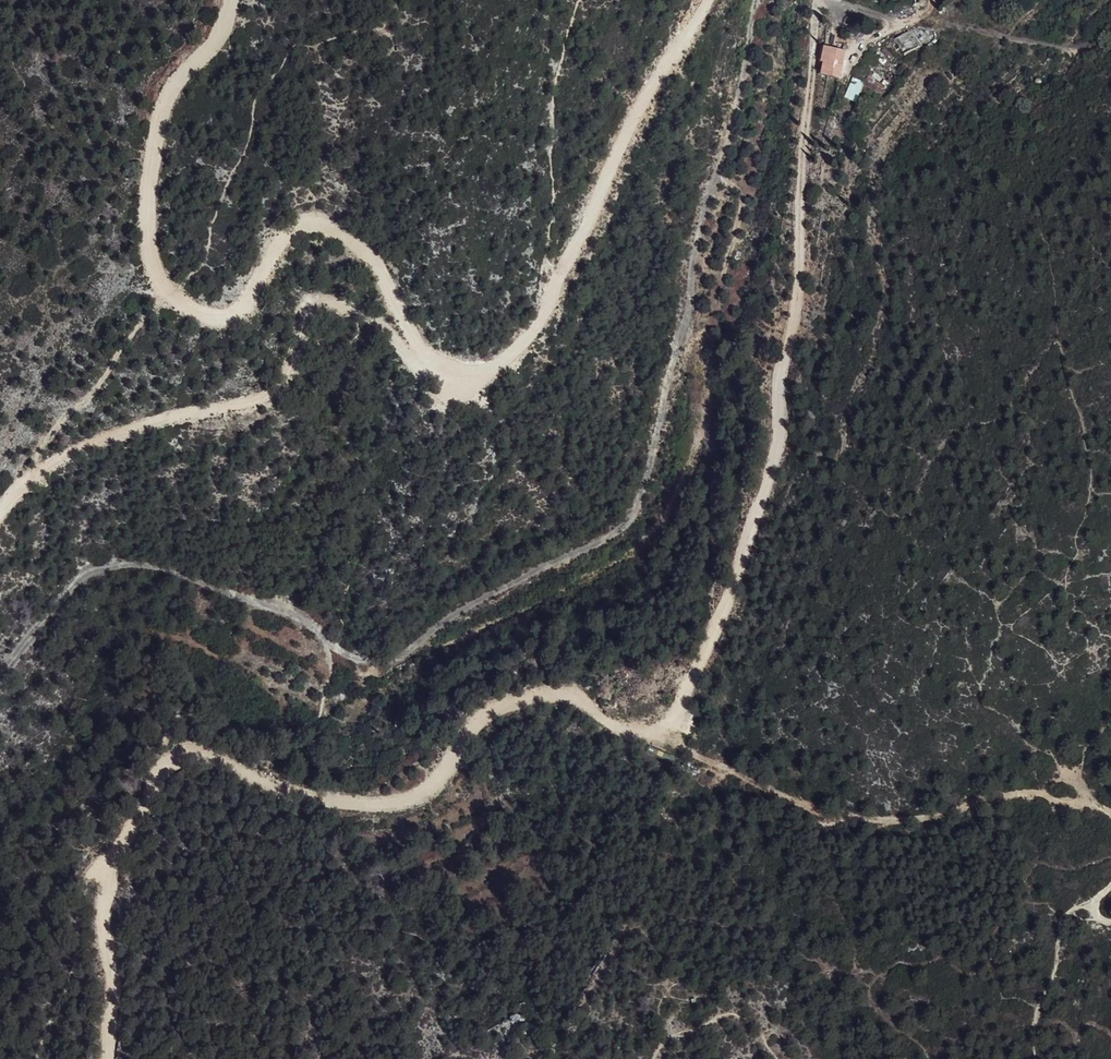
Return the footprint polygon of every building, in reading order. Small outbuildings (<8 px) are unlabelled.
[(909,33),(896,40),(902,51),(915,44),(909,33)] [(840,77),(844,53),(825,49),(823,61),(825,62),(823,74),(840,77)] [(871,76),(864,85),(881,97),(886,91),(883,89),(885,87),(871,76)] [(854,79),(846,99),(856,103),(864,82),(854,79)]
